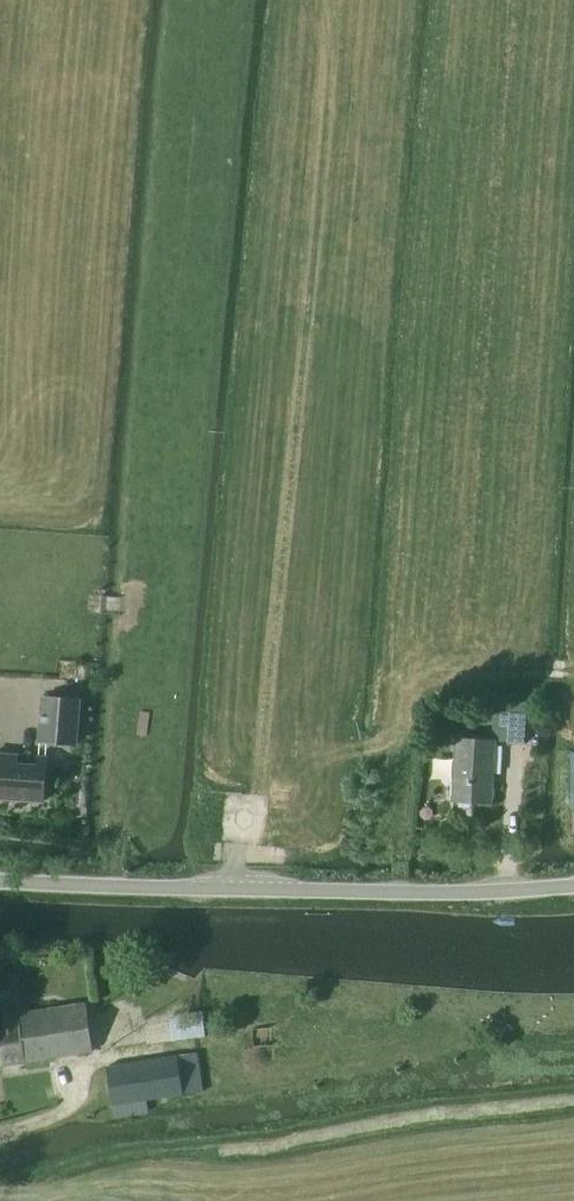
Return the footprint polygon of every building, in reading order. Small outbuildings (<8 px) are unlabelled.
[(80,699),(43,696),(40,742),(77,745),(80,699)] [(507,741),(507,743),(508,743),(525,744),(526,713),(509,712),(507,741)] [(454,801),(490,803),(494,741),(457,739),(454,801)] [(43,802),(47,757),(45,757),(44,766),(17,764),(18,755),(0,754),(0,799),(43,802)] [(1,1064),(92,1051),(86,1004),(18,1013),(12,967),(0,969),(0,1054),(1,1064)] [(198,1053),(107,1067),(111,1094),(114,1117),(115,1118),(147,1113),(147,1108),(145,1100),(203,1091),(198,1053)]
